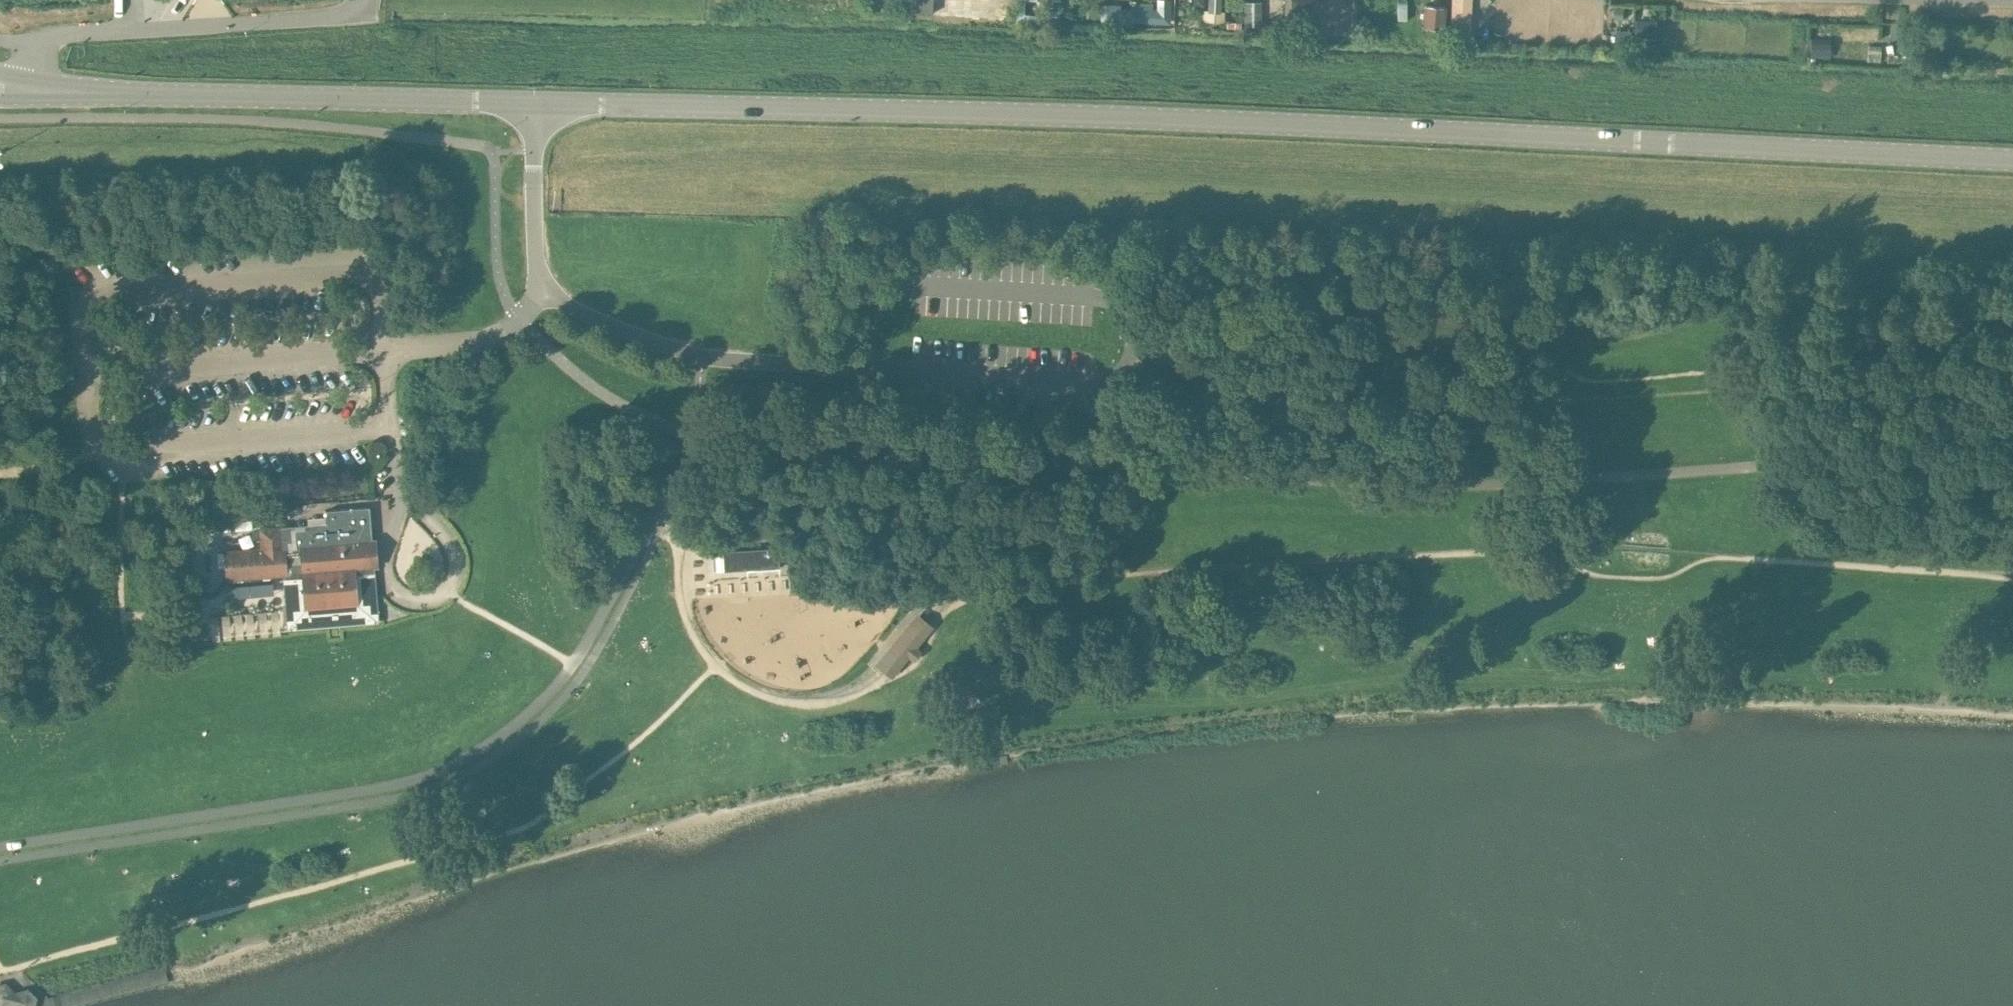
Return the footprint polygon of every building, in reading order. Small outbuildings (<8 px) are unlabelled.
[(1157,22),(1168,22),(1168,1),(1158,0),(1157,0),(1157,22)] [(1208,11),(1203,10),(1203,21),(1223,22),(1224,12),(1220,12),(1220,0),(1208,0),(1208,11)] [(1464,39),(1465,0),(1453,0),(1452,38),(1464,39)] [(1261,1),(1243,1),(1243,27),(1261,27),(1261,1)] [(1614,8),(1614,20),(1623,20),(1623,8),(1614,8)] [(1108,9),(1107,25),(1131,25),(1132,9),(1108,9)] [(1620,30),(1619,46),(1630,47),(1631,31),(1620,30)] [(327,522),(282,526),(288,575),(283,576),(287,629),(377,622),(373,563),(369,506),(326,510),(327,522)] [(283,576),(288,575),(282,526),(282,525),(257,527),(259,543),(255,544),(255,547),(222,550),(225,581),(283,576)] [(723,570),(779,567),(778,546),(722,550),(723,570)] [(722,550),(714,550),(714,560),(714,571),(723,570),(722,550)] [(912,661),(921,651),(917,647),(934,627),(916,613),(874,664),(891,678),(908,657),(912,661)] [(0,983),(0,1005),(5,1005),(12,1004),(15,1005),(34,1005),(37,997),(28,988),(15,991),(6,981),(0,983)]
